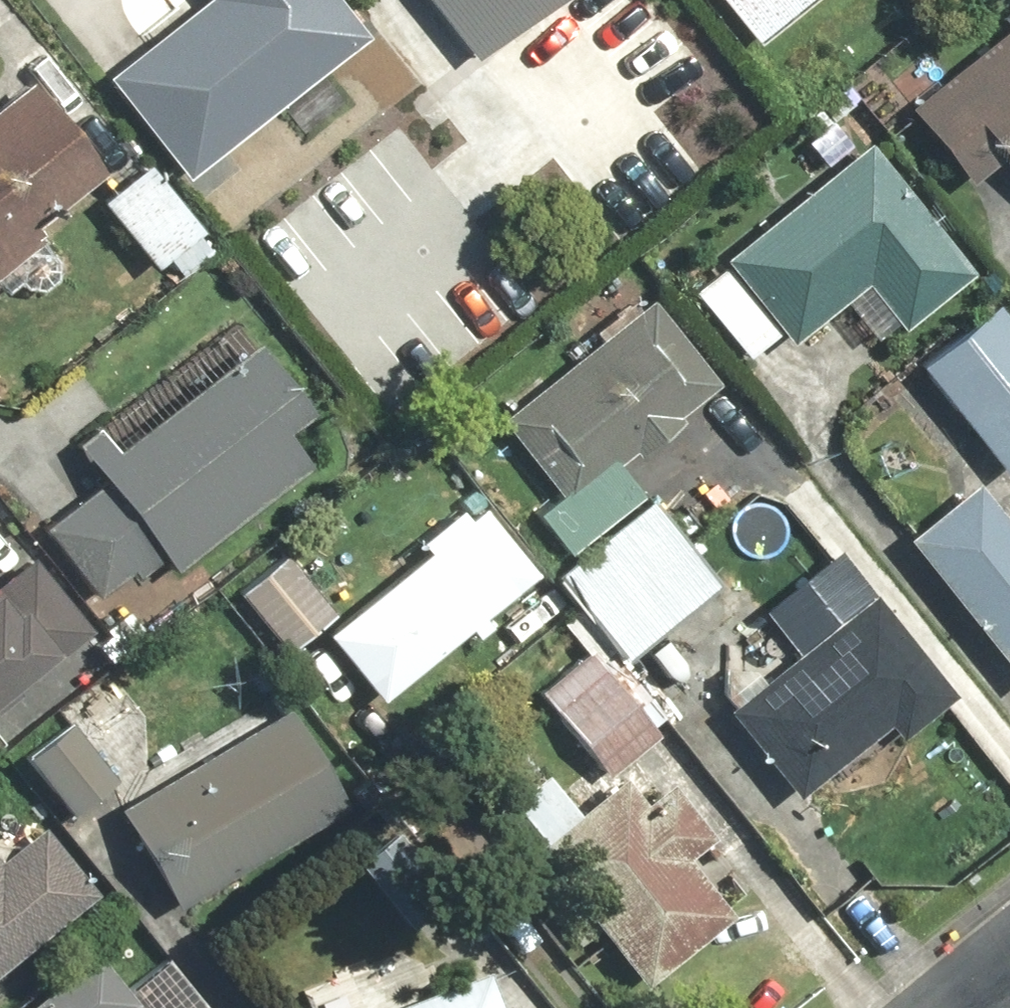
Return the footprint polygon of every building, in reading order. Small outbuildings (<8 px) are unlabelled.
[(343,0),(195,0),(104,75),(226,223),(263,192),(228,149),(279,107),(307,141),(353,103),(325,69),(370,32),(343,0)] [(482,55),(548,0),(436,0),(482,55)] [(806,0),(717,0),(752,43),(806,0)] [(1000,15),(1009,27),(1009,7),(1000,15)] [(908,110),(968,184),(1004,155),(1009,162),(1009,27),(908,110)] [(1,287),(3,289),(5,291),(7,292),(10,293),(12,295),(15,295),(18,296),(21,296),(24,296),(26,296),(29,295),(32,294),(35,293),(37,292),(39,290),(42,289),(44,287),(45,284),(47,282),(48,280),(50,277),(50,274),(51,272),(52,269),(52,266),(51,263),(51,260),(50,258),(49,255),(48,252),(47,250),(45,248),(43,246),(35,232),(103,172),(26,84),(0,106),(0,286),(1,287)] [(974,267),(865,136),(721,257),(725,262),(691,290),(747,357),(777,332),(786,344),(840,299),(872,337),(888,324),(896,332),(974,267)] [(220,238),(148,161),(99,207),(156,268),(164,260),(179,276),(220,238)] [(590,331),(597,340),(499,417),(558,491),(533,511),(568,555),(643,496),(615,461),(634,446),(640,454),(684,419),(679,414),(721,381),(655,297),(639,309),(631,299),(590,331)] [(993,305),(917,365),(1004,475),(1009,471),(1009,326),(993,305)] [(165,568),(298,464),(278,439),(318,408),(259,333),(113,447),(97,426),(69,448),(95,481),(38,524),(99,602),(156,557),(165,568)] [(978,482),(906,541),(1009,668),(1009,521),(978,482)] [(483,617),(535,575),(472,497),(415,543),(425,555),(328,634),(383,701),(468,632),(474,640),(490,627),(483,617)] [(719,586),(651,499),(551,576),(576,608),(566,616),(600,661),(615,649),(624,659),(719,586)] [(952,697),(834,550),(761,609),(798,655),(728,711),(798,797),(883,728),(895,743),(952,697)] [(334,610),(283,553),(238,593),(289,650),(334,610)] [(85,625),(26,557),(0,579),(0,698),(85,625)] [(604,674),(587,653),(539,693),(606,772),(665,723),(615,664),(604,674)] [(342,799),(283,703),(114,808),(173,903),(342,799)] [(118,775),(70,718),(22,758),(70,815),(118,775)] [(645,805),(623,776),(535,845),(641,982),(730,913),(685,855),(710,835),(671,785),(645,805)] [(95,896),(40,826),(0,857),(0,970),(95,896)] [(90,950),(23,1007),(139,1007),(90,950)] [(375,1007),(502,1007),(495,978),(375,1007)]
